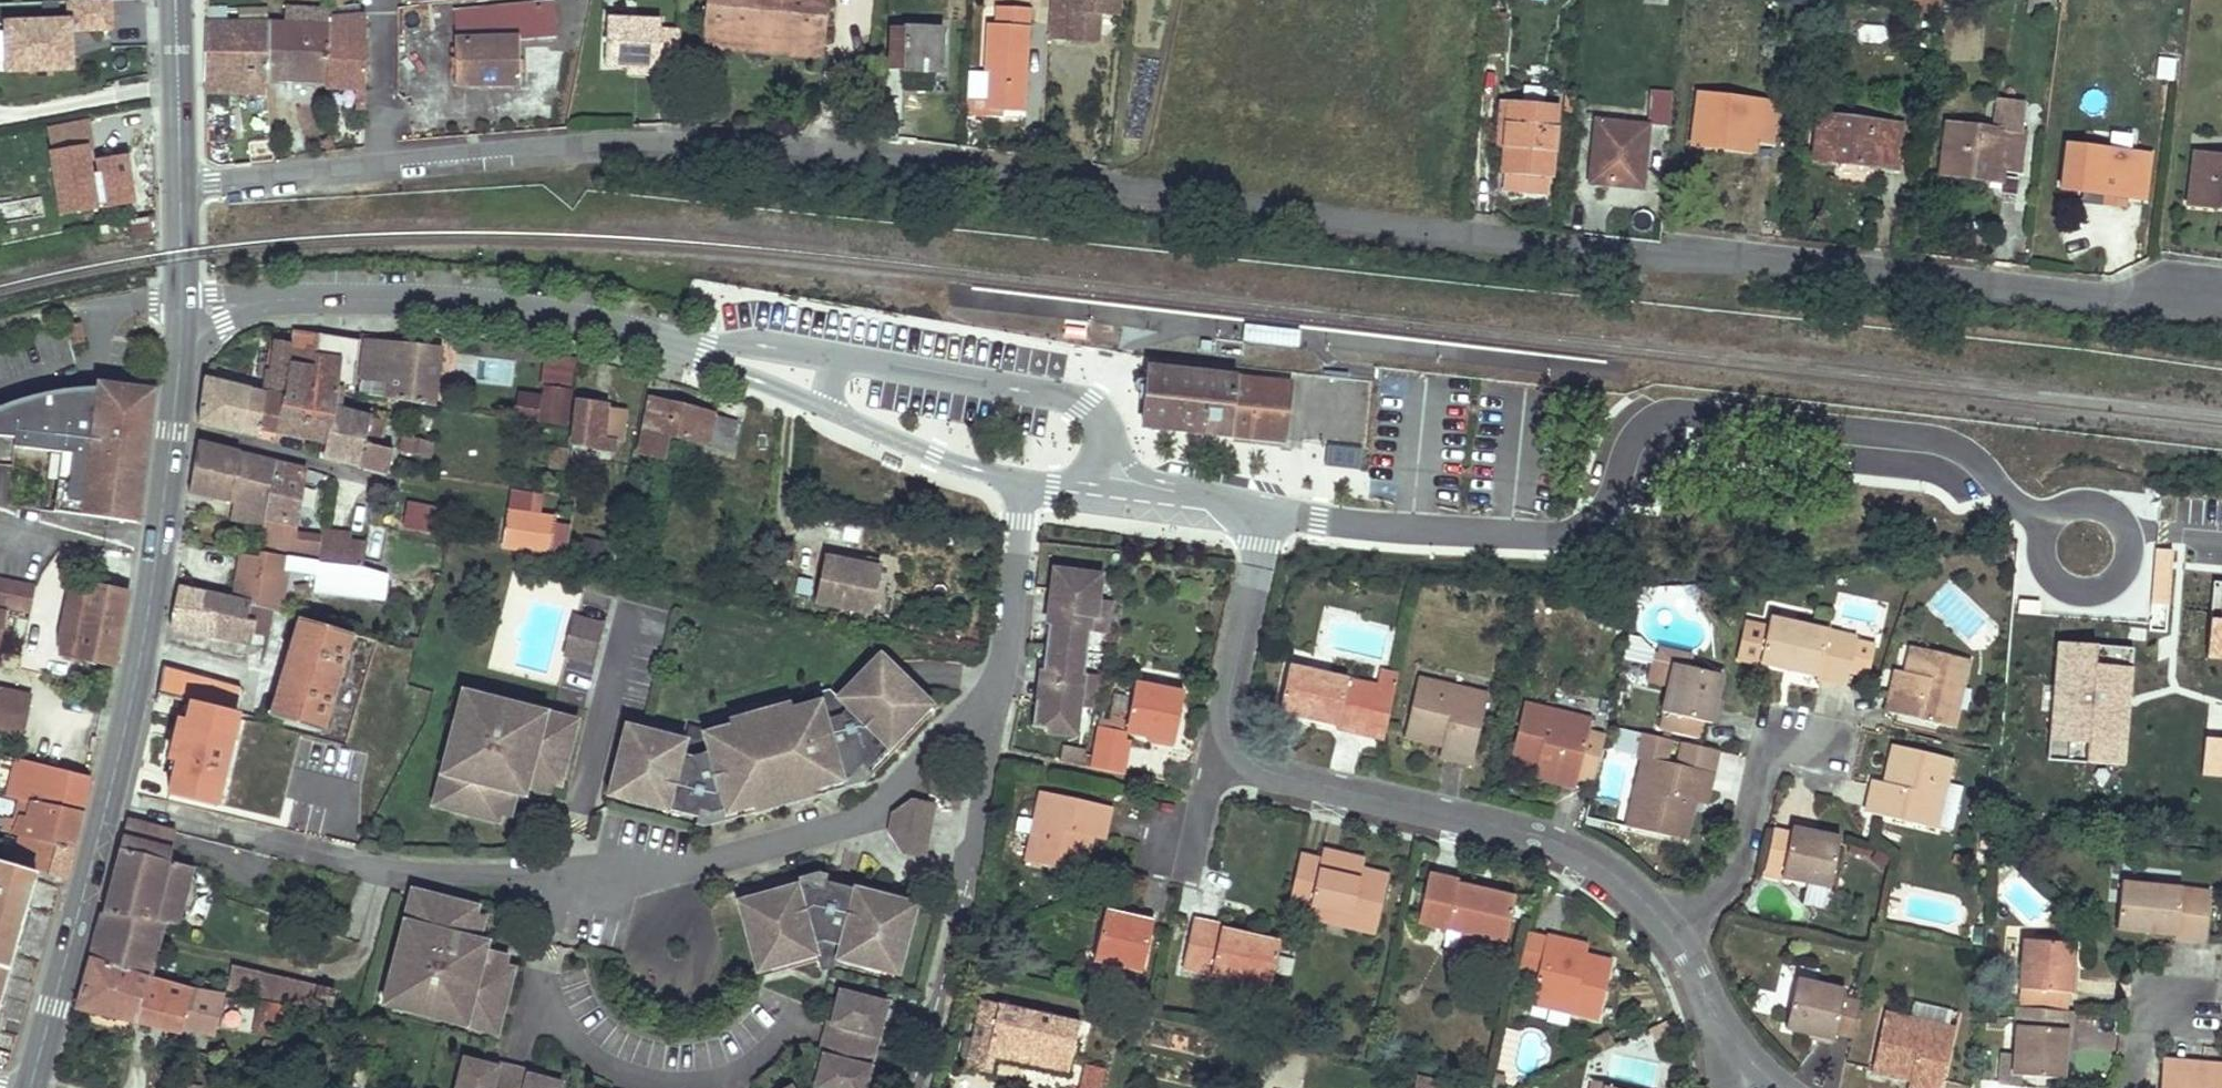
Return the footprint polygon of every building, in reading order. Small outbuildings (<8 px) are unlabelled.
[(8,23),(9,72),(74,70),(72,31),(113,30),(111,0),(87,0),(70,1),(71,20),(8,23)] [(704,38),(759,42),(760,38),(770,39),(770,44),(825,49),(829,1),(813,0),(707,0),(704,38)] [(1118,15),(1119,0),(1055,0),(1053,40),(1098,42),(1099,15),(1118,15)] [(1491,22),(1486,49),(1506,53),(1512,10),(1514,0),(1495,0),(1491,22)] [(1533,0),(1514,0),(1512,10),(1533,13),(1535,0),(1533,0)] [(335,13),(336,19),(364,17),(363,4),(335,6),(335,13)] [(455,40),(455,86),(520,85),(520,41),(556,37),(553,4),(457,15),(457,39),(455,40)] [(997,101),(997,111),(1004,112),(1024,113),(1030,9),(998,7),(997,25),(989,24),(986,73),(991,73),(989,88),(989,99),(989,101),(997,101)] [(259,23),(259,8),(238,8),(238,24),(259,23)] [(336,19),(335,13),(288,9),(287,25),(315,27),(315,18),(331,19),(336,19)] [(657,15),(603,16),(604,63),(624,63),(656,62),(657,69),(678,68),(677,24),(657,24),(657,15)] [(336,19),(331,19),(328,88),(365,90),(364,17),(336,19)] [(328,88),(331,19),(315,18),(315,27),(287,25),(270,24),(272,84),(328,88)] [(238,24),(209,24),(205,83),(272,84),(270,24),(259,23),(238,24)] [(944,31),(893,28),(890,71),(932,74),(934,48),(943,49),(944,31)] [(759,42),(704,38),(703,49),(824,60),(825,49),(770,44),(770,39),(760,38),(759,42)] [(2157,56),(2154,78),(2171,81),(2175,59),(2157,56)] [(272,84),(205,83),(204,94),(273,97),(272,84)] [(1670,92),(1653,91),(1650,125),(1668,127),(1670,92)] [(1991,128),(1947,123),(1941,175),(1968,178),(1969,173),(1989,176),(1990,167),(2003,168),(2020,171),(2025,132),(2020,131),(2023,100),(1995,97),(1991,128)] [(997,111),(997,101),(989,101),(989,99),(971,98),(969,117),(1004,119),(1004,112),(997,111)] [(1775,105),(1700,98),(1696,149),(1720,151),(1720,146),(1740,147),(1742,139),(1755,140),(1771,142),(1775,105)] [(1506,147),(1509,104),(1501,104),(1498,146),(1506,147)] [(1551,174),(1556,108),(1509,104),(1506,147),(1504,171),(1551,174)] [(1906,127),(1819,118),(1814,162),(1901,172),(1906,127)] [(133,202),(126,157),(98,161),(99,170),(94,170),(90,143),(93,142),(90,121),(50,126),(63,214),(100,209),(99,206),(104,205),(105,207),(133,202)] [(1642,186),(1647,127),(1598,123),(1594,155),(1579,153),(1575,182),(1591,184),(1591,180),(1642,186)] [(1720,146),(1720,151),(1753,154),(1755,140),(1742,139),(1740,147),(1720,146)] [(2150,155),(2068,144),(2063,189),(2146,199),(2150,155)] [(2194,153),(2189,204),(2215,207),(2216,202),(2221,203),(2221,156),(2194,153)] [(1989,176),(1969,173),(1968,178),(2002,182),(2003,168),(1990,167),(1989,176)] [(1551,174),(1504,171),(1503,190),(1550,193),(1551,174)] [(1591,180),(1591,184),(1642,189),(1642,186),(1591,180)] [(80,323),(67,326),(71,345),(85,342),(80,323)] [(1244,326),(1242,341),(1298,347),(1300,332),(1244,326)] [(314,366),(318,334),(306,332),(295,331),(292,346),(289,364),(314,366)] [(353,393),(360,341),(337,337),(318,334),(314,366),(289,364),(282,395),(263,392),(258,431),(291,437),(323,442),(331,407),(334,393),(353,393)] [(433,407),(440,351),(399,346),(363,342),(359,379),(387,381),(385,397),(433,407)] [(266,376),(263,392),(282,395),(289,364),(292,346),(283,345),(277,344),(273,372),(266,371),(266,376)] [(267,363),(260,362),(260,367),(259,370),(259,375),(266,376),(266,371),(267,363)] [(1232,376),(1148,367),(1141,427),(1226,435),(1227,434),(1283,440),(1288,384),(1233,378),(1232,376)] [(263,392),(204,377),(200,401),(197,425),(257,438),(258,431),(263,392)] [(55,513),(136,525),(139,502),(144,461),(150,404),(134,402),(135,392),(98,388),(98,393),(84,394),(74,395),(51,398),(37,401),(20,406),(0,414),(0,438),(14,439),(13,450),(60,455),(55,513)] [(543,400),(519,398),(517,418),(566,425),(569,391),(544,389),(543,400)] [(152,394),(135,392),(134,402),(150,404),(152,394)] [(719,396),(715,416),(735,421),(742,422),(746,404),(744,403),(719,396)] [(693,410),(650,399),(640,453),(663,458),(668,435),(728,449),(735,421),(715,416),(693,410)] [(622,443),(626,411),(607,408),(607,405),(575,402),(572,445),(593,449),(593,452),(613,454),(615,442),(622,443)] [(382,421),(331,407),(323,442),(320,456),(339,461),(357,466),(363,443),(376,447),(382,421)] [(431,442),(404,436),(401,452),(415,455),(429,458),(431,442)] [(376,447),(363,443),(357,466),(371,470),(387,473),(392,450),(376,447)] [(276,462),(198,444),(195,463),(189,494),(233,503),(230,520),(263,527),(276,462)] [(568,449),(550,448),(546,462),(567,466),(568,449)] [(302,483),(304,470),(276,462),(263,527),(259,551),(258,554),(293,562),(317,564),(321,538),(294,535),(296,522),(299,504),(302,483)] [(567,466),(546,462),(548,469),(558,471),(565,471),(567,466)] [(511,491),(508,512),(541,516),(544,496),(511,491)] [(436,510),(407,504),(403,525),(432,531),(436,510)] [(541,516),(508,512),(503,547),(548,553),(551,530),(553,518),(541,516)] [(563,555),(567,533),(551,530),(548,553),(563,555)] [(350,535),(321,532),(321,538),(317,564),(362,565),(365,544),(350,542),(350,535)] [(312,588),(383,600),(388,575),(362,565),(317,564),(293,562),(258,554),(257,558),(244,555),(234,602),(207,596),(206,617),(214,619),(210,635),(249,643),(253,633),(254,622),(247,619),(250,604),(271,607),(279,609),(286,566),(315,571),(312,588)] [(849,562),(825,558),(817,602),(868,612),(876,567),(849,562)] [(1092,575),(1048,569),(1045,592),(1056,594),(1052,624),(1040,623),(1035,668),(1046,669),(1041,700),(1027,699),(1024,724),(1071,733),(1072,728),(1075,704),(1088,705),(1092,705),(1096,672),(1080,670),(1082,650),(1085,630),(1104,633),(1108,600),(1102,599),(1089,598),(1092,575)] [(0,579),(0,606),(31,612),(35,585),(0,579)] [(72,657),(87,586),(77,584),(73,601),(68,600),(61,637),(65,638),(62,655),(72,657)] [(2209,656),(2221,657),(2221,585),(2217,584),(2209,656)] [(117,647),(128,595),(87,586),(72,657),(112,668),(117,647)] [(207,596),(178,589),(171,626),(210,635),(214,619),(206,617),(207,596)] [(267,636),(271,607),(250,604),(247,619),(254,622),(253,633),(267,636)] [(1767,627),(1759,663),(1816,676),(1816,679),(1845,686),(1848,672),(1856,641),(1856,638),(1769,618),(1767,627)] [(320,731),(349,634),(299,619),(271,717),(320,731)] [(575,619),(565,656),(590,662),(600,625),(575,619)] [(1758,664),(1759,663),(1767,627),(1744,622),(1735,659),(1758,664)] [(2057,639),(2047,756),(2119,762),(2129,645),(2057,639)] [(1856,641),(1848,672),(1868,676),(1875,645),(1856,641)] [(1693,655),(1658,646),(1649,683),(1668,688),(1674,662),(1690,666),(1693,655)] [(1970,660),(1911,646),(1902,681),(1895,679),(1889,703),(1886,712),(1942,725),(1951,685),(1962,688),(1970,660)] [(878,657),(868,667),(878,676),(888,666),(878,657)] [(1690,666),(1674,662),(1668,688),(1662,712),(1667,713),(1663,730),(1702,740),(1706,723),(1715,725),(1719,708),(1714,707),(1722,674),(1690,666)] [(624,785),(620,799),(696,819),(697,811),(709,814),(721,811),(752,803),(809,787),(840,778),(852,775),(860,766),(865,771),(895,741),(919,716),(909,706),(919,696),(888,666),(878,676),(868,667),(836,700),(835,701),(844,710),(841,714),(830,703),(818,706),(788,714),(731,731),(691,742),(690,743),(686,757),(681,756),(685,743),(670,739),(638,731),(635,744),(622,741),(611,782),(624,785)] [(1375,686),(1288,667),(1278,712),(1315,720),(1336,725),(1336,728),(1365,734),(1367,724),(1386,728),(1394,690),(1375,686)] [(206,680),(161,669),(158,680),(156,693),(190,700),(200,702),(206,680)] [(1398,676),(1379,671),(1375,686),(1394,690),(1398,676)] [(1489,695),(1418,679),(1403,737),(1441,746),(1438,757),(1454,760),(1471,764),(1489,695)] [(240,688),(206,680),(200,702),(234,711),(240,688)] [(1184,693),(1134,683),(1131,698),(1126,725),(1125,731),(1157,737),(1156,743),(1164,744),(1173,746),(1184,693)] [(1962,688),(1951,685),(1942,725),(1953,727),(1962,688)] [(3,733),(2,736),(22,742),(30,702),(26,695),(0,688),(0,733),(3,733)] [(815,695),(818,706),(830,703),(841,714),(844,710),(835,701),(836,700),(831,695),(827,691),(815,695)] [(462,692),(454,722),(493,700),(462,692)] [(1114,695),(1109,722),(1126,725),(1131,698),(1114,695)] [(919,696),(909,706),(919,716),(929,706),(919,696)] [(176,763),(169,795),(215,806),(224,765),(230,767),(233,753),(228,751),(237,712),(234,711),(200,702),(190,700),(186,721),(180,719),(176,737),(170,760),(176,763)] [(433,804),(497,821),(505,790),(505,788),(502,787),(505,777),(516,771),(526,774),(525,777),(527,777),(552,784),(559,785),(575,721),(493,700),(454,722),(433,804)] [(785,704),(728,720),(731,731),(788,714),(785,704)] [(1593,784),(1604,738),(1588,735),(1591,720),(1523,704),(1509,762),(1544,770),(1542,780),(1559,784),(1575,788),(1577,780),(1593,784)] [(371,748),(257,720),(250,748),(363,776),(371,748)] [(1109,722),(1098,720),(1097,725),(1125,731),(1126,725),(1109,722)] [(1386,728),(1367,724),(1365,734),(1384,739),(1386,728)] [(1125,731),(1097,725),(1089,766),(1122,772),(1129,741),(1123,739),(1125,731)] [(638,731),(625,727),(622,741),(635,744),(638,731)] [(1613,751),(1635,756),(1641,734),(1619,728),(1613,751)] [(672,732),(670,739),(685,743),(681,756),(686,757),(690,743),(691,742),(689,733),(673,729),(672,732)] [(1665,761),(1670,739),(1644,733),(1639,757),(1643,758),(1644,756),(1665,761)] [(2202,774),(2221,776),(2221,742),(2205,741),(2202,774)] [(1685,838),(1694,800),(1707,803),(1712,779),(1714,772),(1719,750),(1683,742),(1678,764),(1665,761),(1644,756),(1643,758),(1628,825),(1685,838)] [(1952,758),(1894,745),(1888,769),(1885,783),(1872,780),(1865,813),(1934,829),(1945,784),(1952,758)] [(90,776),(17,760),(8,796),(34,801),(80,812),(86,791),(90,776)] [(852,775),(840,778),(843,789),(864,783),(870,776),(865,771),(860,766),(852,775)] [(516,771),(505,777),(502,787),(505,788),(505,790),(515,792),(525,787),(527,777),(525,777),(526,774),(516,771)] [(624,785),(611,782),(607,795),(620,799),(624,785)] [(1945,784),(1934,829),(1949,832),(1961,788),(1945,784)] [(809,787),(752,803),(755,813),(812,797),(809,787)] [(1111,806),(1041,790),(1026,860),(1085,873),(1094,837),(1103,839),(1111,806)] [(308,829),(315,801),(282,793),(275,821),(308,829)] [(75,830),(80,812),(34,801),(31,817),(22,816),(17,834),(23,836),(70,849),(75,830)] [(893,813),(888,836),(898,853),(924,858),(927,842),(925,842),(929,822),(930,822),(933,806),(908,802),(893,813)] [(702,828),(724,822),(721,811),(709,814),(697,811),(696,819),(694,826),(702,828)] [(175,832),(126,819),(123,830),(115,862),(103,910),(99,923),(90,958),(148,977),(162,932),(172,935),(175,925),(177,925),(183,903),(188,884),(192,868),(169,862),(175,832)] [(1831,887),(1841,839),(1808,831),(1809,827),(1792,823),(1791,830),(1773,827),(1764,868),(1762,875),(1777,878),(1778,872),(1783,873),(1782,876),(1831,887)] [(70,849),(23,836),(13,865),(61,878),(65,864),(70,849)] [(1323,859),(1313,902),(1312,906),(1351,915),(1348,928),(1378,934),(1391,877),(1355,869),(1358,858),(1344,855),(1324,850),(1323,859)] [(1291,898),(1313,902),(1323,859),(1301,854),(1291,898)] [(34,875),(34,874),(0,865),(0,992),(24,907),(34,875)] [(789,880),(791,887),(796,886),(850,900),(853,890),(854,883),(815,873),(789,880)] [(1418,920),(1448,927),(1458,885),(1459,881),(1430,874),(1418,920)] [(2211,892),(2121,883),(2116,929),(2175,935),(2175,939),(2206,942),(2211,892)] [(1496,894),(1458,885),(1448,927),(1443,948),(1499,962),(1504,942),(1506,942),(1516,899),(1496,894)] [(1823,908),(1827,890),(1804,885),(1800,902),(1823,908)] [(765,954),(769,967),(815,954),(813,944),(817,943),(835,960),(839,961),(882,971),(885,958),(898,961),(909,919),(896,915),(899,902),(853,890),(850,900),(796,886),(791,887),(750,899),(754,912),(741,916),(752,957),(765,954)] [(464,939),(467,940),(474,914),(475,907),(412,891),(391,973),(413,1011),(496,1033),(513,969),(506,967),(480,960),(479,963),(468,960),(461,950),(464,939)] [(750,899),(737,902),(741,916),(754,912),(750,899)] [(913,905),(899,902),(896,915),(909,919),(913,905)] [(1348,928),(1351,915),(1312,906),(1309,919),(1348,928)] [(1136,919),(1105,911),(1093,959),(1142,971),(1154,919),(1137,915),(1136,919)] [(1183,969),(1213,976),(1222,931),(1223,927),(1193,921),(1183,969)] [(1280,944),(1222,931),(1213,976),(1270,988),(1280,944)] [(1538,973),(1546,937),(1527,932),(1519,968),(1538,973)] [(1579,942),(1547,934),(1546,937),(1538,973),(1534,991),(1573,1001),(1571,1013),(1598,1020),(1612,962),(1595,957),(1577,953),(1579,942)] [(461,950),(468,960),(479,963),(480,960),(482,950),(477,942),(467,940),(464,939),(461,950)] [(2073,944),(2025,939),(2021,990),(2073,993),(2075,976),(2070,976),(2073,944)] [(815,954),(817,961),(822,978),(828,977),(836,974),(837,968),(839,961),(835,960),(817,943),(813,944),(815,954)] [(765,954),(752,957),(756,971),(769,967),(765,954)] [(214,1036),(224,994),(148,977),(90,958),(77,1007),(180,1033),(183,1027),(214,1036)] [(898,961),(885,958),(882,971),(895,975),(898,961)] [(232,968),(228,987),(314,1011),(316,1004),(329,1008),(333,991),(232,968)] [(391,973),(383,1004),(413,1011),(391,973)] [(1844,991),(1796,979),(1784,1027),(1806,1033),(1817,1036),(1816,1040),(1832,1044),(1834,1033),(1852,1037),(1860,1004),(1842,1000),(1844,991)] [(838,991),(833,1009),(830,1022),(824,1021),(824,1024),(817,1052),(816,1055),(822,1056),(818,1069),(814,1087),(816,1087),(857,1087),(859,1079),(865,1080),(865,1077),(872,1051),(879,1024),(879,1022),(874,1020),(879,1001),(838,991)] [(1573,1001),(1534,991),(1531,1004),(1571,1013),(1573,1001)] [(1081,1022),(981,999),(966,1066),(992,1072),(995,1057),(1029,1065),(1031,1055),(1071,1064),(1081,1022)] [(884,1002),(879,1001),(874,1020),(879,1022),(884,1002)] [(1914,1001),(1910,1019),(1949,1027),(1953,1010),(1914,1001)] [(280,1035),(284,1023),(265,1019),(268,1003),(262,1002),(257,1031),(280,1035)] [(284,1023),(289,1009),(268,1003),(265,1019),(284,1023)] [(833,1009),(828,1008),(824,1021),(830,1022),(833,1009)] [(2065,1012),(2018,1008),(2015,1055),(2013,1076),(2021,1075),(2064,1079),(2066,1046),(2072,1046),(2073,1029),(2064,1029),(2065,1012)] [(2074,1014),(2065,1012),(2064,1029),(2073,1029),(2074,1014)] [(1884,1013),(1871,1071),(1908,1079),(1907,1087),(1941,1087),(1955,1029),(1949,1027),(1910,1019),(1884,1013)] [(366,1029),(352,1025),(348,1041),(362,1045),(366,1029)] [(1590,1041),(1596,1054),(1614,1046),(1608,1033),(1590,1041)] [(2015,1055),(2004,1054),(2002,1082),(2021,1084),(2021,1075),(2013,1076),(2015,1055)] [(816,1055),(813,1068),(818,1069),(822,1056),(816,1055)] [(1071,1064),(1031,1055),(1029,1065),(1068,1073),(1071,1064)] [(2162,1059),(2159,1087),(2221,1087),(2221,1075),(2220,1075),(2221,1065),(2188,1061),(2186,1072),(2171,1071),(2173,1060),(2162,1059)] [(2188,1061),(2173,1060),(2171,1071),(2186,1072),(2188,1061)] [(479,1061),(478,1067),(491,1069),(492,1064),(479,1061)] [(478,1067),(460,1063),(454,1087),(556,1087),(557,1083),(539,1079),(525,1076),(526,1071),(524,1071),(495,1065),(492,1064),(491,1069),(478,1067)] [(526,1071),(525,1076),(539,1079),(540,1074),(526,1071)] [(1605,1082),(1587,1078),(1585,1087),(1604,1087),(1605,1082)]
